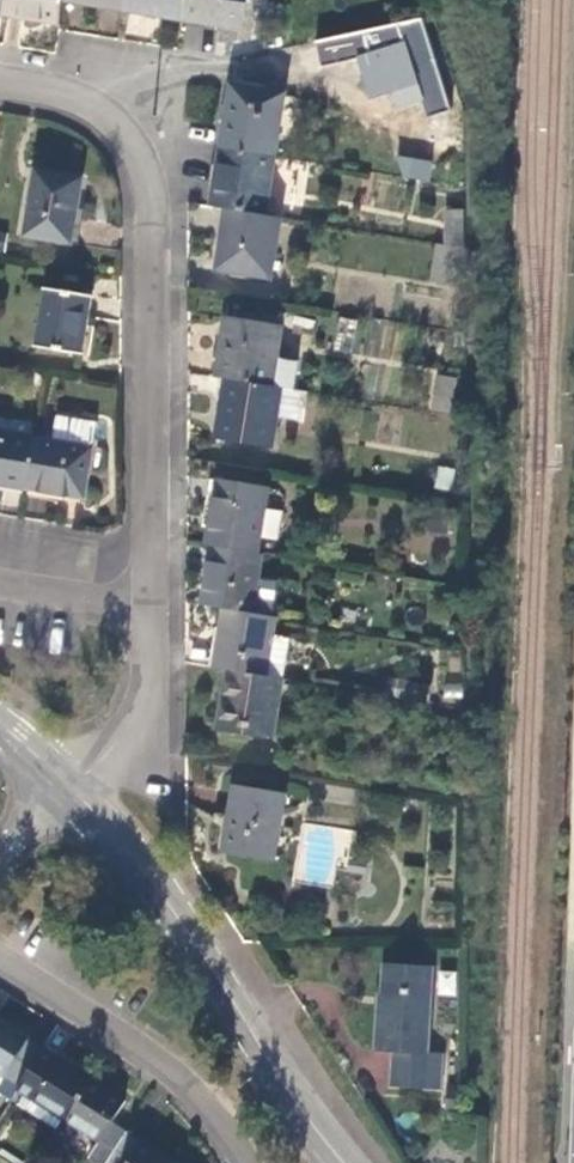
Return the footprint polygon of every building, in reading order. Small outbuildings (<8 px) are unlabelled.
[(2,16),(43,23),(44,12),(62,16),(64,1),(65,0),(5,0),(2,16)] [(123,11),(125,0),(65,0),(64,1),(123,11)] [(123,11),(182,21),(186,0),(125,0),(123,11)] [(182,21),(242,31),(247,0),(186,0),(182,21)] [(43,23),(60,27),(62,16),(44,12),(43,23)] [(430,115),(450,107),(422,19),(318,43),(322,65),(359,57),(373,99),(392,91),(398,108),(423,100),(430,115)] [(285,96),(231,86),(221,149),(275,157),(285,96)] [(454,181),(459,145),(436,142),(431,177),(454,181)] [(266,216),(275,157),(221,149),(211,207),(228,210),(266,216)] [(430,181),(432,160),(399,157),(397,177),(430,181)] [(82,179),(36,172),(25,238),(68,244),(74,210),(78,211),(82,179)] [(17,213),(0,210),(0,252),(10,254),(17,213)] [(271,280),(281,219),(266,216),(228,210),(218,270),(271,280)] [(457,231),(439,228),(438,239),(455,241),(457,231)] [(450,285),(455,249),(436,245),(430,282),(450,285)] [(83,355),(92,297),(45,290),(35,347),(83,355)] [(226,319),(216,378),(226,379),(273,387),(277,357),(282,329),(226,319)] [(303,361),(277,357),(273,387),(282,389),(298,391),(303,361)] [(450,414),(456,381),(437,378),(431,411),(450,414)] [(277,418),(282,389),(273,387),(226,379),(217,438),(272,447),(277,418)] [(298,421),(303,392),(298,391),(282,389),(277,418),(298,421)] [(53,443),(32,440),(24,489),(64,495),(65,489),(86,492),(97,424),(58,417),(53,443)] [(24,489),(32,440),(0,435),(0,485),(24,489)] [(452,492),(455,471),(439,468),(435,489),(452,492)] [(217,483),(207,546),(212,547),(257,554),(260,539),(265,509),(268,491),(217,483)] [(86,499),(86,492),(65,489),(64,495),(86,499)] [(284,513),(265,509),(260,539),(278,542),(284,513)] [(212,547),(203,606),(225,610),(253,615),(259,579),(262,555),(257,554),(212,547)] [(278,582),(259,579),(253,615),(273,618),(278,582)] [(225,610),(216,668),(229,670),(267,677),(273,640),(277,619),(273,618),(253,615),(225,610)] [(289,642),(273,640),(267,677),(283,680),(289,642)] [(273,739),(283,680),(267,677),(229,670),(220,729),(273,739)] [(223,851),(274,860),(285,796),(234,787),(223,851)] [(389,1057),(387,1089),(438,1091),(441,1057),(430,1056),(435,968),(383,966),(380,1010),(376,1009),(374,1056),(389,1057)] [(9,1100),(18,1086),(41,1048),(27,1039),(29,1037),(14,1027),(0,1018),(0,1075),(3,1077),(0,1082),(0,1093),(9,1100)] [(18,1104),(58,1131),(65,1120),(90,1079),(64,1063),(41,1048),(18,1086),(26,1091),(18,1104)] [(96,1162),(107,1162),(126,1132),(111,1122),(124,1101),(105,1088),(90,1079),(65,1120),(98,1142),(89,1158),(96,1162)] [(459,1103),(444,1102),(443,1115),(458,1116),(459,1103)] [(174,1162),(150,1147),(126,1132),(107,1162),(174,1162)]
